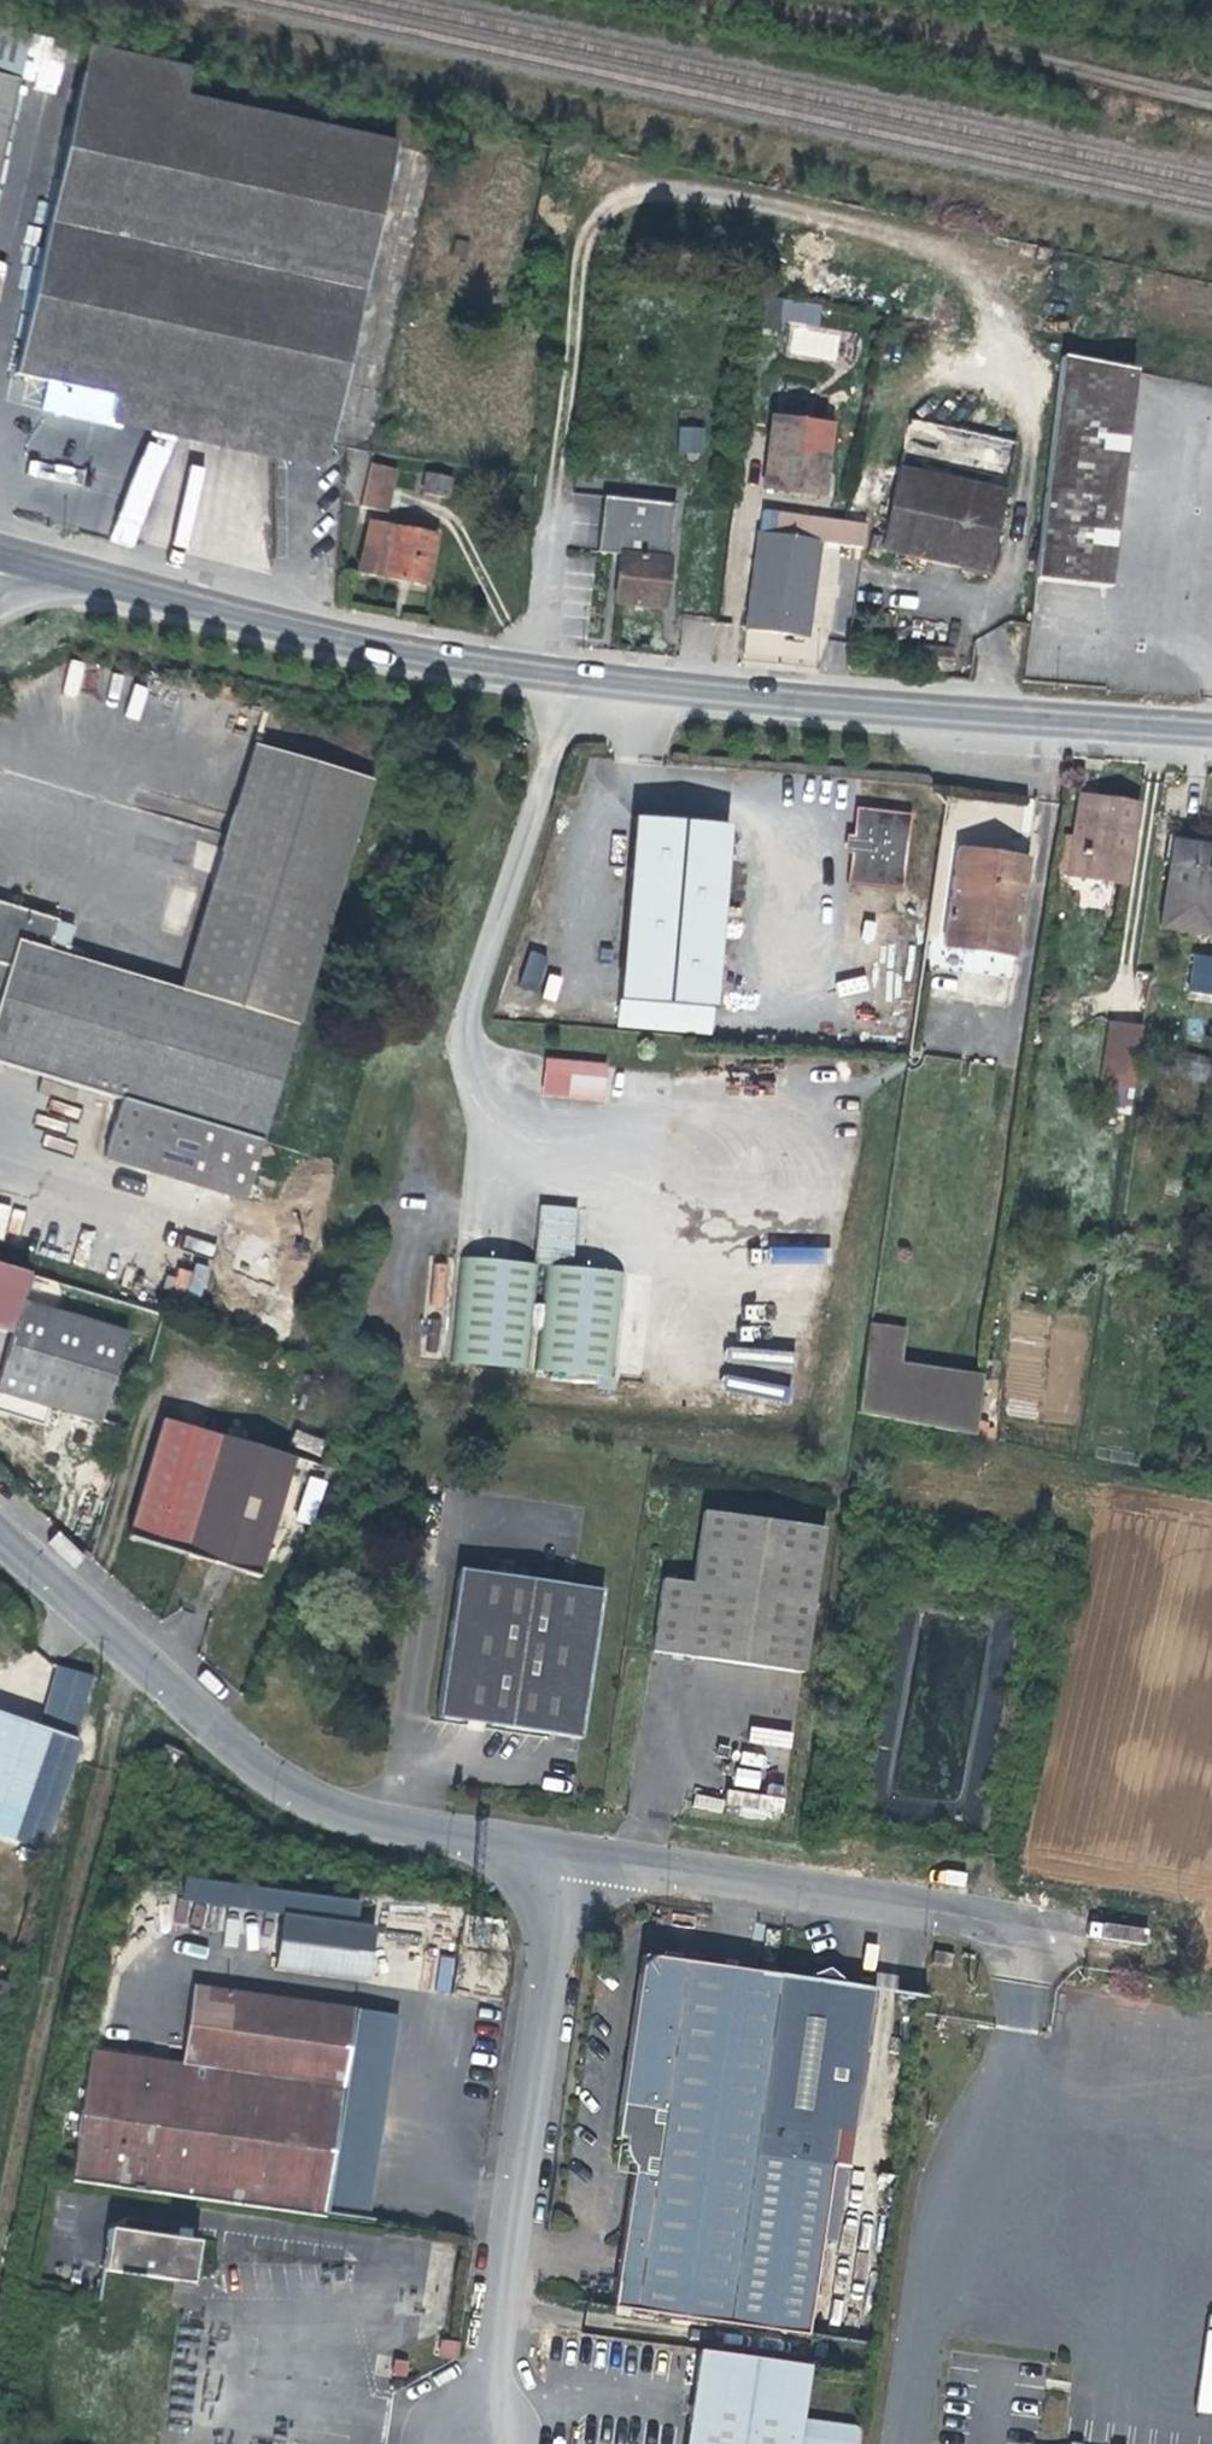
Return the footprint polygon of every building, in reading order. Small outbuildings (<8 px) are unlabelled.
[(24,31),(0,26),(0,76),(14,79),(17,64),(24,31)] [(181,98),(188,67),(85,45),(78,75),(181,98)] [(78,75),(76,84),(63,145),(53,195),(27,311),(13,373),(23,375),(136,401),(226,421),(328,442),(371,242),(383,191),(391,144),(181,98),(78,75)] [(3,131),(14,79),(0,76),(0,145),(3,131)] [(818,330),(821,303),(766,298),(763,325),(818,330)] [(1134,370),(1059,354),(1030,583),(1107,592),(1134,370)] [(328,442),(226,421),(136,401),(130,429),(223,450),(321,472),(328,442)] [(827,424),(769,420),(763,490),(822,495),(827,424)] [(683,428),(680,450),(703,453),(705,431),(683,428)] [(870,533),(866,553),(880,556),(881,550),(991,575),(997,545),(991,544),(1003,488),(896,466),(882,535),(870,533)] [(364,468),(358,505),(368,507),(375,470),(364,468)] [(446,496),(448,477),(423,473),(421,491),(446,496)] [(601,496),(601,499),(595,551),(618,554),(613,602),(661,608),(673,504),(666,504),(601,496)] [(867,523),(843,521),(760,512),(743,628),(755,629),(786,633),(805,635),(817,541),(863,546),(867,523)] [(366,521),(356,571),(425,585),(433,535),(366,521)] [(786,633),(755,629),(755,636),(786,640),(786,633)] [(260,1142),(372,775),(252,741),(207,890),(175,987),(44,950),(51,920),(0,907),(0,1064),(118,1100),(260,1142)] [(1133,801),(1079,794),(1067,875),(1121,882),(1133,801)] [(906,813),(852,807),(844,881),(899,886),(906,813)] [(615,1001),(705,1007),(721,825),(628,819),(614,1001),(615,1001)] [(1158,926),(1211,931),(1211,923),(1211,845),(1173,839),(1158,926)] [(1007,873),(1029,876),(1033,852),(957,841),(955,855),(1008,861),(1007,873)] [(941,945),(1018,957),(1029,876),(1007,873),(1008,861),(955,855),(941,945)] [(1016,970),(1018,957),(941,945),(939,959),(1016,970)] [(530,950),(519,984),(538,989),(548,955),(530,950)] [(1211,997),(1211,969),(1187,965),(1183,994),(1211,997)] [(705,1007),(615,1001),(613,1024),(704,1030),(705,1007)] [(1104,1066),(1137,1071),(1144,1022),(1112,1017),(1104,1066)] [(1173,1073),(1204,1082),(1210,1059),(1179,1051),(1173,1073)] [(539,1060),(537,1085),(594,1087),(595,1063),(539,1060)] [(594,1087),(537,1085),(537,1096),(594,1098),(594,1087)] [(242,1200),(260,1142),(118,1100),(101,1158),(242,1200)] [(539,1254),(459,1246),(447,1352),(526,1358),(539,1254)] [(621,1260),(548,1255),(534,1358),(611,1364),(621,1260)] [(22,1269),(0,1263),(0,1326),(7,1328),(15,1295),(22,1269)] [(178,1264),(173,1288),(203,1294),(208,1270),(178,1264)] [(5,1385),(31,1300),(15,1295),(7,1328),(0,1355),(0,1383),(5,1385)] [(31,1300),(5,1385),(99,1412),(122,1325),(31,1300)] [(869,1311),(853,1411),(974,1433),(982,1375),(897,1360),(903,1317),(869,1311)] [(284,1442),(184,1416),(151,1539),(251,1565),(284,1442)] [(324,1480),(309,1476),(299,1517),(314,1521),(324,1480)] [(815,1524),(670,1505),(652,1654),(796,1672),(815,1524)] [(580,1735),(605,1591),(462,1563),(432,1711),(580,1735)] [(56,1664),(42,1715),(80,1725),(94,1674),(56,1664)] [(9,1720),(0,1717),(0,1749),(9,1720)] [(42,1848),(75,1738),(9,1720),(0,1749),(0,1836),(42,1848)] [(750,1727),(749,1742),(790,1746),(791,1731),(750,1727)] [(721,1812),(724,1799),(696,1793),(693,1806),(721,1812)] [(743,1811),(781,1816),(784,1797),(746,1793),(743,1811)] [(282,1912),(276,1971),(374,1981),(380,1923),(362,1922),(364,1897),(185,1878),(182,1901),(282,1912)] [(1089,1937),(1147,1942),(1148,1926),(1090,1922),(1089,1937)] [(840,2248),(848,2175),(826,2171),(747,2160),(774,1971),(640,1949),(613,2133),(626,2135),(624,2161),(630,2163),(610,2307),(809,2335),(822,2247),(840,2248)] [(449,1993),(454,1956),(439,1955),(434,1991),(449,1993)] [(796,1975),(774,1971),(747,2160),(826,2171),(832,2128),(845,2129),(862,1990),(831,1984),(817,1961),(796,1975)] [(235,2063),(245,1991),(190,1983),(180,2054),(235,2063)] [(354,2007),(245,1991),(235,2063),(344,2079),(354,2007)] [(180,2054),(82,2042),(61,2178),(326,2215),(344,2079),(235,2063),(180,2054)] [(109,2225),(104,2263),(103,2271),(193,2284),(194,2276),(199,2236),(109,2225)] [(432,2357),(454,2358),(457,2338),(435,2335),(432,2357)] [(809,2363),(692,2348),(677,2443),(796,2443),(797,2435),(809,2363)] [(858,2443),(797,2435),(796,2443),(858,2443)]
